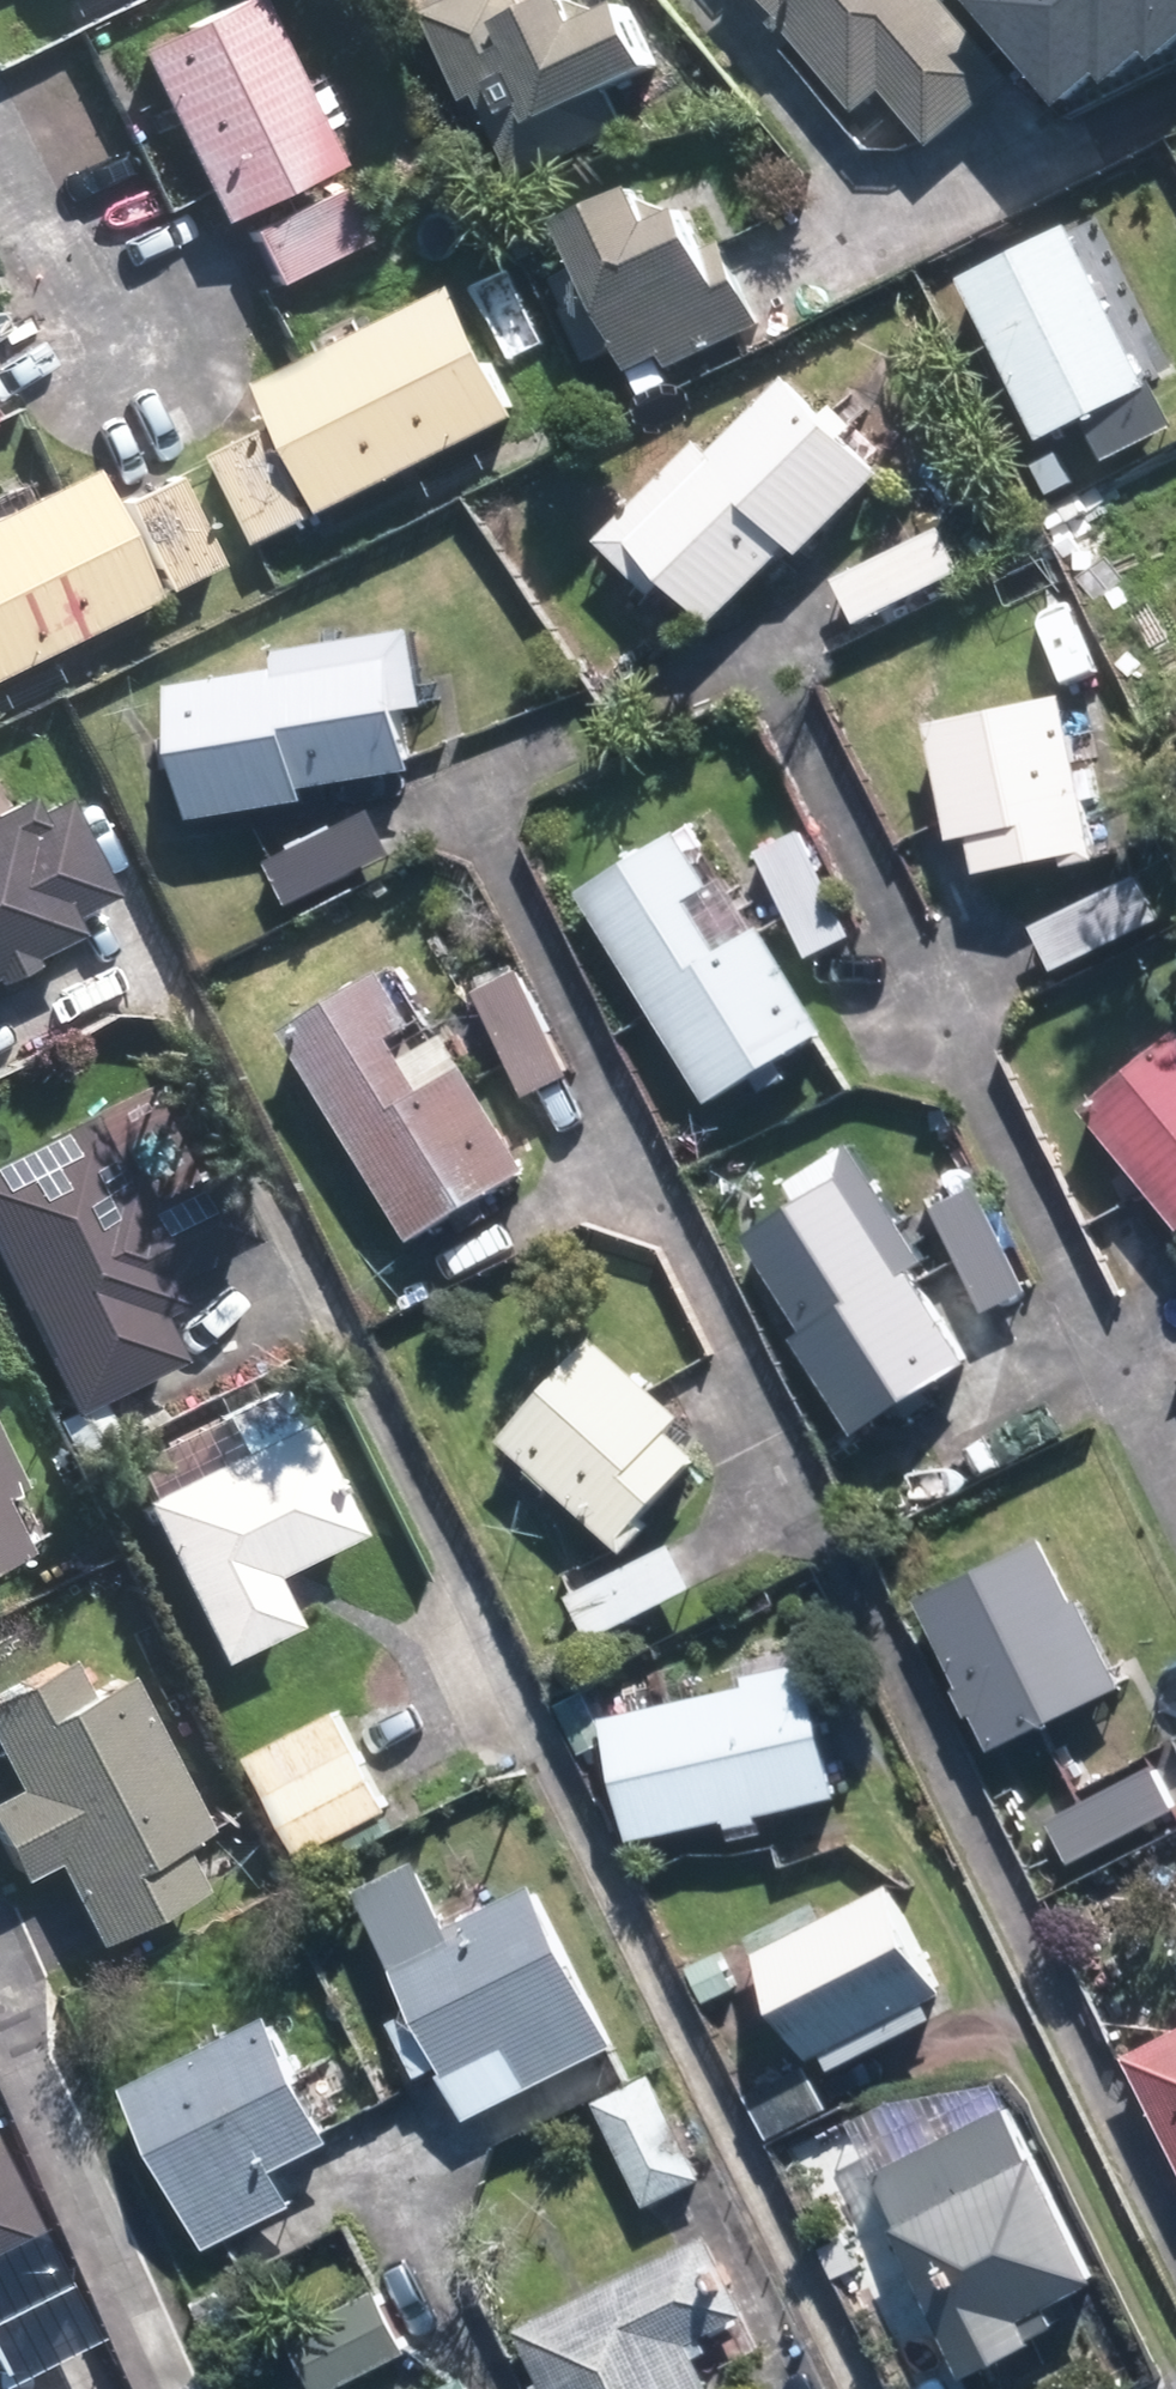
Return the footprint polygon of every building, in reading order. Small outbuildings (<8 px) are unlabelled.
[(336,162),(336,160),(258,0),(234,0),(210,11),(136,49),(191,161),(219,220),(336,162)] [(633,4),(613,13),(584,0),(551,0),(529,10),(525,0),(439,0),(430,4),(497,149),(546,125),(563,163),(632,130),(614,93),(665,69),(633,4)] [(952,0),(756,0),(784,32),(788,28),(859,113),(886,90),(931,143),(1013,73),(952,0)] [(1048,99),(1086,67),(1096,78),(1134,45),(1145,58),(1175,32),(1175,0),(964,0),(1048,99)] [(338,180),(248,226),(275,282),(367,237),(338,180)] [(661,225),(645,192),(572,225),(586,255),(559,267),(574,303),(569,305),(565,306),(590,363),(626,348),(627,348),(637,368),(637,370),(670,354),(674,363),(724,341),(766,324),(766,322),(729,238),(727,238),(716,243),(710,245),(694,209),(661,225)] [(957,279),(1035,442),(1075,421),(1096,464),(1163,430),(1065,228),(957,279)] [(328,511),(522,415),(457,285),(264,381),(328,511)] [(806,553),(887,473),(793,378),(716,452),(704,440),(604,537),(660,595),(676,579),(716,621),(796,542),(806,553)] [(271,427),(220,453),(262,540),(315,514),(271,427)] [(1061,448),(1035,462),(1051,492),(1077,477),(1061,448)] [(157,597),(95,468),(0,514),(0,673),(157,597)] [(175,475),(123,500),(166,588),(218,562),(175,475)] [(944,522),(838,577),(861,622),(968,569),(944,522)] [(182,679),(203,814),(317,796),(315,781),(422,764),(413,705),(436,701),(424,623),(285,645),(288,663),(182,679)] [(1100,847),(1071,692),(934,717),(956,839),(977,835),(983,868),(1100,847)] [(85,935),(76,914),(117,894),(73,803),(46,816),(39,800),(0,819),(0,976),(85,935)] [(796,830),(783,803),(747,820),(761,847),(813,954),(856,933),(804,826),(796,830)] [(276,858),(298,903),(396,853),(375,809),(276,858)] [(586,893),(715,1103),(834,1030),(768,923),(763,926),(732,874),(719,883),(687,831),(586,893)] [(1142,873),(1037,924),(1057,967),(1162,916),(1142,873)] [(290,1030),(418,1239),(536,1169),(473,1065),(435,1089),(403,1037),(424,1025),(391,969),(290,1030)] [(531,1094),(576,1072),(524,970),(479,994),(531,1094)] [(1088,1108),(1175,1214),(1175,1035),(1088,1108)] [(0,1159),(0,1266),(69,1407),(172,1357),(149,1309),(176,1295),(164,1272),(247,1233),(215,1168),(144,1204),(127,1170),(111,1177),(83,1118),(0,1159)] [(802,1337),(862,1432),(977,1360),(919,1268),(909,1274),(847,1177),(753,1236),(813,1330),(802,1337)] [(981,1182),(938,1202),(986,1304),(1028,1284),(981,1182)] [(507,1439),(629,1550),(653,1523),(649,1520),(706,1455),(676,1428),(689,1414),(601,1335),(507,1439)] [(140,1486),(218,1647),(296,1611),(271,1561),(359,1520),(304,1407),(140,1486)] [(19,1470),(0,1430),(0,1479),(19,1470)] [(22,1537),(0,1492),(0,1548),(22,1537)] [(923,1599),(996,1751),(1131,1686),(1089,1600),(1080,1604),(1048,1538),(923,1599)] [(679,1542),(571,1593),(593,1639),(700,1586),(679,1542)] [(70,1644),(0,1681),(0,1749),(14,1776),(0,1783),(0,1823),(22,1867),(52,1851),(97,1935),(204,1879),(180,1830),(208,1815),(130,1661),(90,1682),(70,1644)] [(636,1837),(845,1796),(817,1659),(750,1672),(753,1686),(613,1714),(636,1837)] [(349,1842),(392,1820),(382,1800),(392,1795),(340,1697),(251,1745),(303,1843),(338,1824),(349,1842)] [(581,1754),(614,1742),(599,1703),(566,1717),(581,1754)] [(1175,1807),(1175,1799),(1157,1763),(1051,1817),(1073,1860),(1175,1807)] [(411,1867),(351,1896),(409,2013),(388,2024),(414,2078),(432,2069),(459,2122),(610,2048),(530,1885),(441,1929),(411,1867)] [(896,1882),(764,1951),(822,2060),(954,1989),(896,1882)] [(740,1984),(724,1946),(691,1962),(707,1999),(740,1984)] [(119,2091),(200,2254),(285,2211),(267,2175),(327,2144),(265,2017),(119,2091)] [(1132,2055),(1175,2141),(1175,2032),(1132,2055)] [(812,2065),(751,2094),(772,2135),(832,2104),(812,2065)] [(593,2106),(643,2212),(699,2184),(649,2079),(593,2106)] [(1040,2161),(1014,2108),(882,2171),(908,2226),(903,2228),(974,2376),(1043,2344),(1031,2319),(1109,2281),(1049,2157),(1040,2161)] [(40,2225),(0,2142),(0,2245),(40,2225)] [(549,2388),(715,2388),(698,2355),(711,2348),(720,2364),(755,2347),(740,2317),(750,2314),(708,2231),(517,2325),(549,2388)] [(384,2277),(292,2321),(321,2382),(412,2338),(384,2277)] [(472,2360),(413,2388),(486,2388),(472,2360)]
